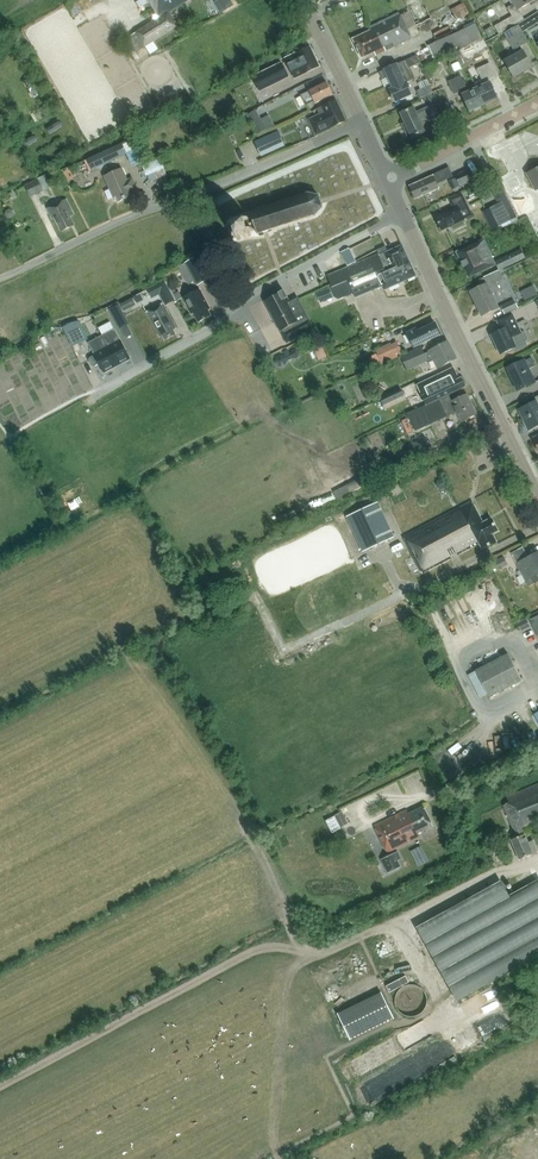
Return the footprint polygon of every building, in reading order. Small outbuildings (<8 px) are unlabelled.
[(160,18),(128,38),(137,52),(177,27),(168,13),(189,0),(149,0),(160,18)] [(234,5),(231,0),(222,0),(227,9),(234,5)] [(432,19),(423,0),(404,0),(416,26),(432,19)] [(515,4),(508,8),(512,16),(495,26),(499,34),(524,19),(519,10),(536,0),(513,0),(515,4)] [(363,58),(375,52),(376,56),(387,51),(386,51),(412,38),(400,13),(369,28),(371,31),(367,33),(366,31),(361,34),(362,35),(353,39),(363,58)] [(537,22),(537,13),(520,24),(524,30),(537,22)] [(515,50),(518,55),(506,61),(514,77),(532,67),(521,46),(528,42),(519,26),(505,33),(515,50)] [(436,42),(429,46),(435,58),(442,54),(436,42)] [(285,58),(295,79),(320,67),(310,46),(285,58)] [(393,88),(390,89),(396,103),(413,95),(408,82),(413,80),(408,68),(420,63),(417,55),(385,70),(385,71),(385,70),(393,88)] [(260,91),(289,77),(282,63),(253,77),(260,91)] [(477,89),(484,105),(498,99),(489,79),(496,76),(490,63),(477,69),(483,81),(481,80),(476,83),(475,85),(477,89)] [(430,82),(438,78),(432,65),(424,68),(430,82)] [(469,92),(462,76),(449,82),(455,95),(462,92),(470,112),(484,105),(477,89),(469,92)] [(327,82),(309,91),(310,91),(301,95),(306,105),(314,101),(316,103),(333,95),(327,82)] [(417,91),(420,99),(433,93),(430,85),(417,91)] [(248,111),(261,104),(257,96),(243,102),(248,111)] [(317,135),(346,121),(336,101),(317,109),(320,115),(310,120),(317,135)] [(425,132),(422,123),(431,119),(432,120),(439,117),(434,104),(426,108),(423,110),(423,111),(417,114),(414,107),(401,113),(407,127),(404,129),(408,139),(425,132)] [(247,115),(258,134),(267,129),(256,110),(247,115)] [(285,145),(279,132),(256,143),(261,156),(285,145)] [(127,155),(131,163),(142,157),(134,138),(122,143),(127,155)] [(93,171),(127,155),(122,143),(88,159),(93,171)] [(148,165),(155,181),(173,174),(166,157),(148,165)] [(449,168),(433,175),(433,176),(410,186),(416,199),(439,189),(437,184),(453,177),(449,168)] [(528,173),(536,190),(537,190),(537,168),(528,173)] [(137,188),(133,178),(128,181),(123,169),(105,177),(111,190),(113,188),(119,201),(131,196),(129,192),(137,188)] [(461,186),(474,180),(469,169),(456,175),(461,186)] [(38,180),(25,186),(30,197),(43,191),(38,180)] [(517,217),(503,190),(496,194),(501,204),(491,209),(496,217),(500,226),(517,217)] [(320,197),(308,194),(251,212),(253,221),(247,223),(249,227),(255,225),(258,234),(315,216),(323,207),(320,197)] [(463,220),(464,220),(460,212),(468,208),(462,195),(451,200),(455,207),(436,217),(442,230),(451,226),(454,231),(466,225),(463,220)] [(75,225),(70,216),(74,214),(67,199),(48,209),(53,219),(55,218),(62,231),(75,225)] [(241,240),(240,235),(247,233),(249,237),(252,236),(250,232),(254,230),(253,228),(249,229),(249,227),(247,223),(247,221),(250,220),(250,217),(246,218),(244,215),(241,215),(243,219),(235,222),(234,218),(231,219),(232,223),(227,224),(228,227),(232,226),(234,234),(231,235),(232,237),(236,236),(238,241),(241,240)] [(496,217),(488,221),(493,230),(500,226),(496,217)] [(490,258),(488,258),(480,242),(457,252),(469,278),(492,267),(491,265),(493,263),(490,258)] [(380,255),(379,254),(344,269),(328,276),(332,287),(330,288),(334,297),(339,299),(354,293),(356,296),(365,292),(366,293),(383,286),(384,290),(417,276),(403,245),(380,255)] [(344,259),(353,255),(350,249),(341,253),(344,259)] [(525,258),(521,249),(495,262),(499,270),(525,258)] [(199,285),(215,276),(203,254),(187,263),(199,285)] [(504,279),(499,270),(484,277),(487,283),(471,291),(483,315),(499,308),(493,294),(500,290),(497,283),(504,279)] [(175,301),(164,280),(147,289),(152,299),(160,295),(165,306),(175,301)] [(537,295),(537,285),(537,284),(525,290),(529,299),(537,295)] [(317,294),(319,299),(332,293),(329,288),(317,294)] [(211,316),(208,310),(210,309),(200,289),(183,298),(191,314),(194,313),(198,322),(211,316)] [(225,303),(226,304),(233,300),(233,299),(227,289),(219,293),(226,303),(225,303)] [(282,332),(288,343),(315,329),(298,297),(290,301),(285,291),(265,301),(281,332),(282,332)] [(518,308),(515,300),(501,306),(505,314),(518,308)] [(119,305),(109,311),(120,330),(129,325),(119,305)] [(176,328),(166,310),(163,305),(148,313),(160,336),(163,334),(166,339),(175,334),(173,329),(176,328)] [(501,354),(515,348),(516,350),(527,345),(526,342),(528,341),(528,338),(526,333),(524,332),(522,333),(513,314),(497,321),(502,330),(492,335),(501,354)] [(72,323),(63,327),(73,347),(82,342),(75,329),(82,326),(79,321),(73,324),(72,323)] [(435,322),(418,331),(417,328),(407,333),(414,348),(441,335),(435,322)] [(102,336),(117,365),(130,358),(115,329),(102,336)] [(117,365),(102,336),(89,343),(95,355),(95,356),(90,358),(90,361),(92,366),(95,366),(99,364),(104,372),(117,365)] [(377,352),(383,364),(403,355),(398,342),(377,352)] [(428,363),(434,360),(438,368),(457,358),(448,342),(430,351),(425,354),(422,347),(402,356),(408,370),(427,361),(428,363)] [(322,345),(314,349),(319,361),(327,357),(322,345)] [(297,351),(293,350),(291,354),(288,349),(283,352),(285,357),(281,355),(277,357),(276,361),(277,364),(281,366),(285,364),(286,360),(292,358),(297,358),(299,355),(297,351)] [(525,361),(525,360),(508,368),(518,390),(535,382),(529,369),(536,366),(532,358),(525,361)] [(462,378),(459,379),(454,368),(432,379),(418,385),(421,392),(427,404),(466,387),(467,384),(464,379),(462,378)] [(378,388),(374,394),(380,398),(384,392),(378,388)] [(399,391),(380,400),(385,410),(404,401),(399,391)] [(448,396),(408,414),(416,431),(455,413),(455,411),(457,410),(457,412),(462,422),(477,414),(468,394),(452,401),(452,402),(451,402),(448,396)] [(535,398),(536,401),(519,410),(529,431),(537,426),(537,396),(535,398)] [(355,400),(345,404),(348,412),(358,407),(355,400)] [(438,481),(436,484),(438,487),(441,489),(444,487),(445,484),(444,481),(441,480),(438,481)] [(70,503),(80,497),(75,487),(65,493),(70,503)] [(473,501),(404,537),(423,574),(481,545),(483,549),(497,542),(493,534),(498,531),(492,518),(484,522),(473,501)] [(395,537),(378,502),(348,517),(364,551),(395,537)] [(537,581),(537,576),(537,575),(537,574),(537,552),(528,557),(523,547),(512,553),(517,563),(529,586),(537,581)] [(504,557),(493,563),(498,571),(508,565),(504,557)] [(497,632),(500,639),(521,629),(518,622),(497,632)] [(509,654),(476,671),(490,697),(523,680),(509,654)] [(507,797),(509,803),(504,805),(518,837),(512,839),(520,859),(533,854),(537,852),(534,841),(529,843),(525,834),(522,828),(537,821),(537,784),(507,797)] [(421,837),(419,833),(434,826),(424,807),(409,814),(408,810),(375,827),(388,853),(421,837)] [(342,811),(335,815),(335,816),(341,827),(348,824),(342,811)] [(398,861),(401,859),(398,852),(382,860),(388,873),(401,867),(398,861)] [(501,881),(417,927),(456,998),(537,953),(537,883),(510,898),(501,881)] [(409,983),(406,976),(387,986),(390,993),(409,983)] [(398,992),(397,995),(396,997),(395,999),(395,1002),(395,1005),(396,1008),(398,1010),(400,1013),(402,1014),(404,1016),(407,1016),(410,1017),(413,1017),(416,1016),(418,1015),(421,1014),(423,1012),(425,1010),(426,1007),(427,1005),(427,1002),(427,999),(427,997),(426,994),(424,992),(422,989),(420,988),(418,986),(415,985),(412,985),(410,985),(407,986),(404,987),(402,988),(400,990),(398,992)] [(386,995),(376,1001),(381,1011),(392,1005),(386,995)]
